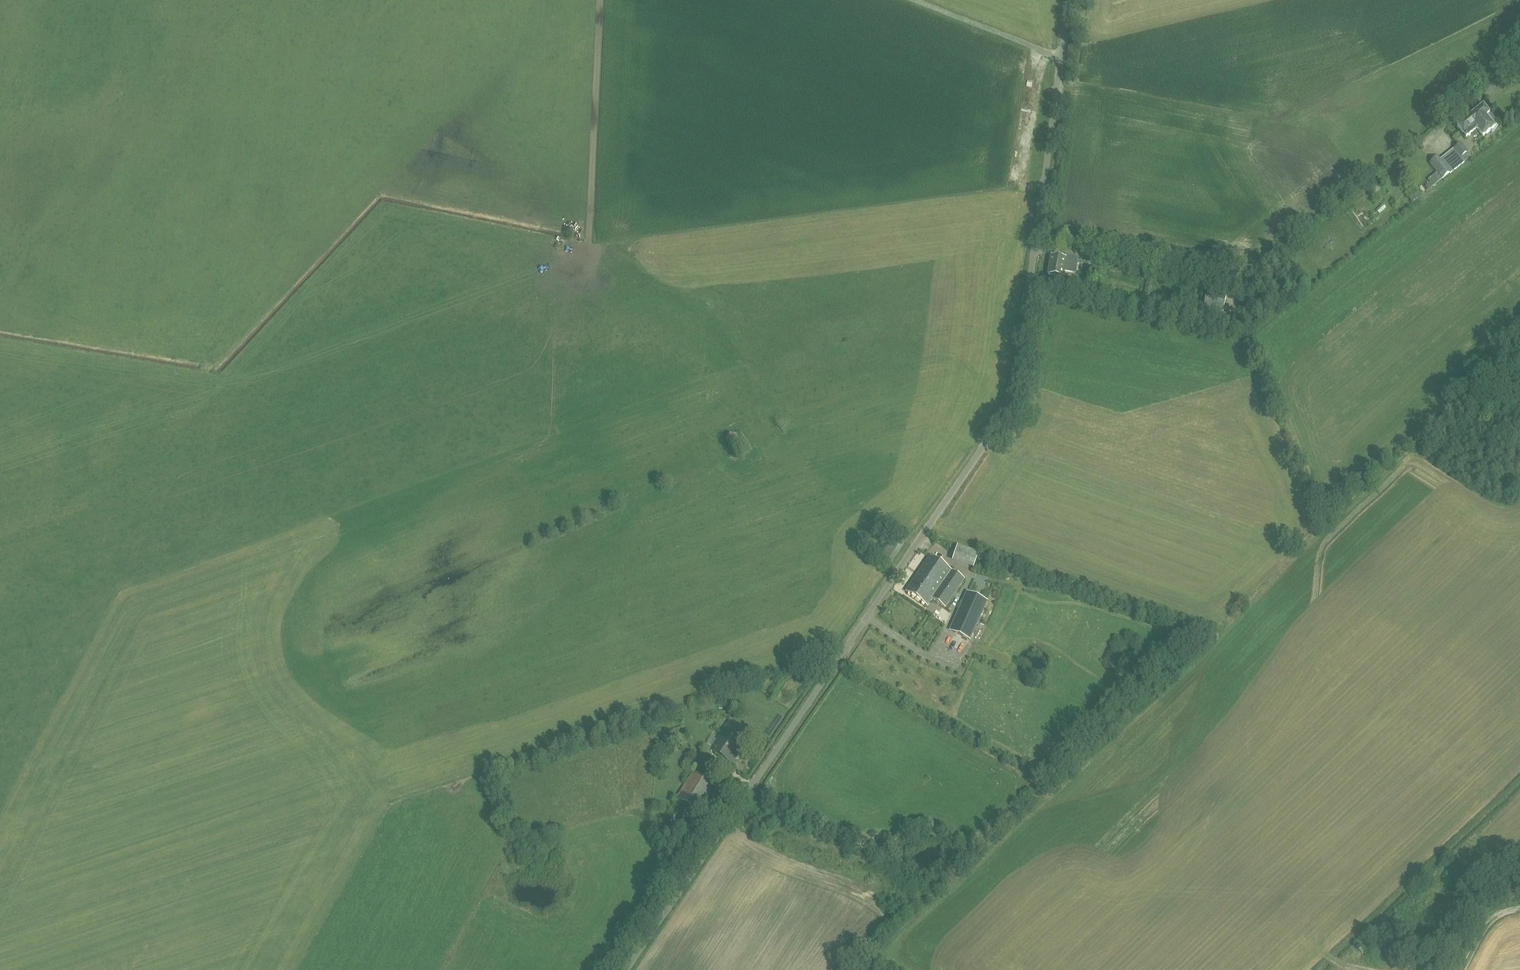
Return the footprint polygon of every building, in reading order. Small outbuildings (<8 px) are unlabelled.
[(1498,124),(1483,106),(1457,127),(1466,138),(1477,130),(1482,137),(1498,124)] [(1432,141),(1442,152),(1455,139),(1445,129),(1432,141)] [(1442,179),(1450,173),(1450,174),(1465,162),(1466,164),(1471,160),(1466,154),(1468,152),(1461,143),(1453,149),(1453,150),(1440,159),(1438,156),(1429,163),(1437,173),(1428,179),(1432,186),(1441,178),(1442,179)] [(1074,273),(1076,260),(1050,256),(1048,275),(1064,277),(1065,272),(1074,273)] [(1076,281),(1066,280),(1064,294),(1074,295),(1076,281)] [(1154,281),(1147,280),(1145,292),(1152,293),(1154,281)] [(900,543),(903,538),(898,534),(894,539),(900,543)] [(893,555),(884,550),(880,555),(889,561),(893,555)] [(918,568),(926,553),(921,550),(913,565),(918,568)] [(957,550),(953,566),(975,571),(979,555),(957,550)] [(933,599),(946,608),(964,580),(930,556),(906,591),(928,606),(933,599)] [(1028,574),(1009,567),(1006,576),(1025,583),(1028,574)] [(970,639),(987,601),(967,592),(950,630),(970,639)] [(750,738),(729,723),(710,751),(732,766),(750,738)] [(699,813),(716,786),(693,772),(685,785),(676,799),(699,813)]
